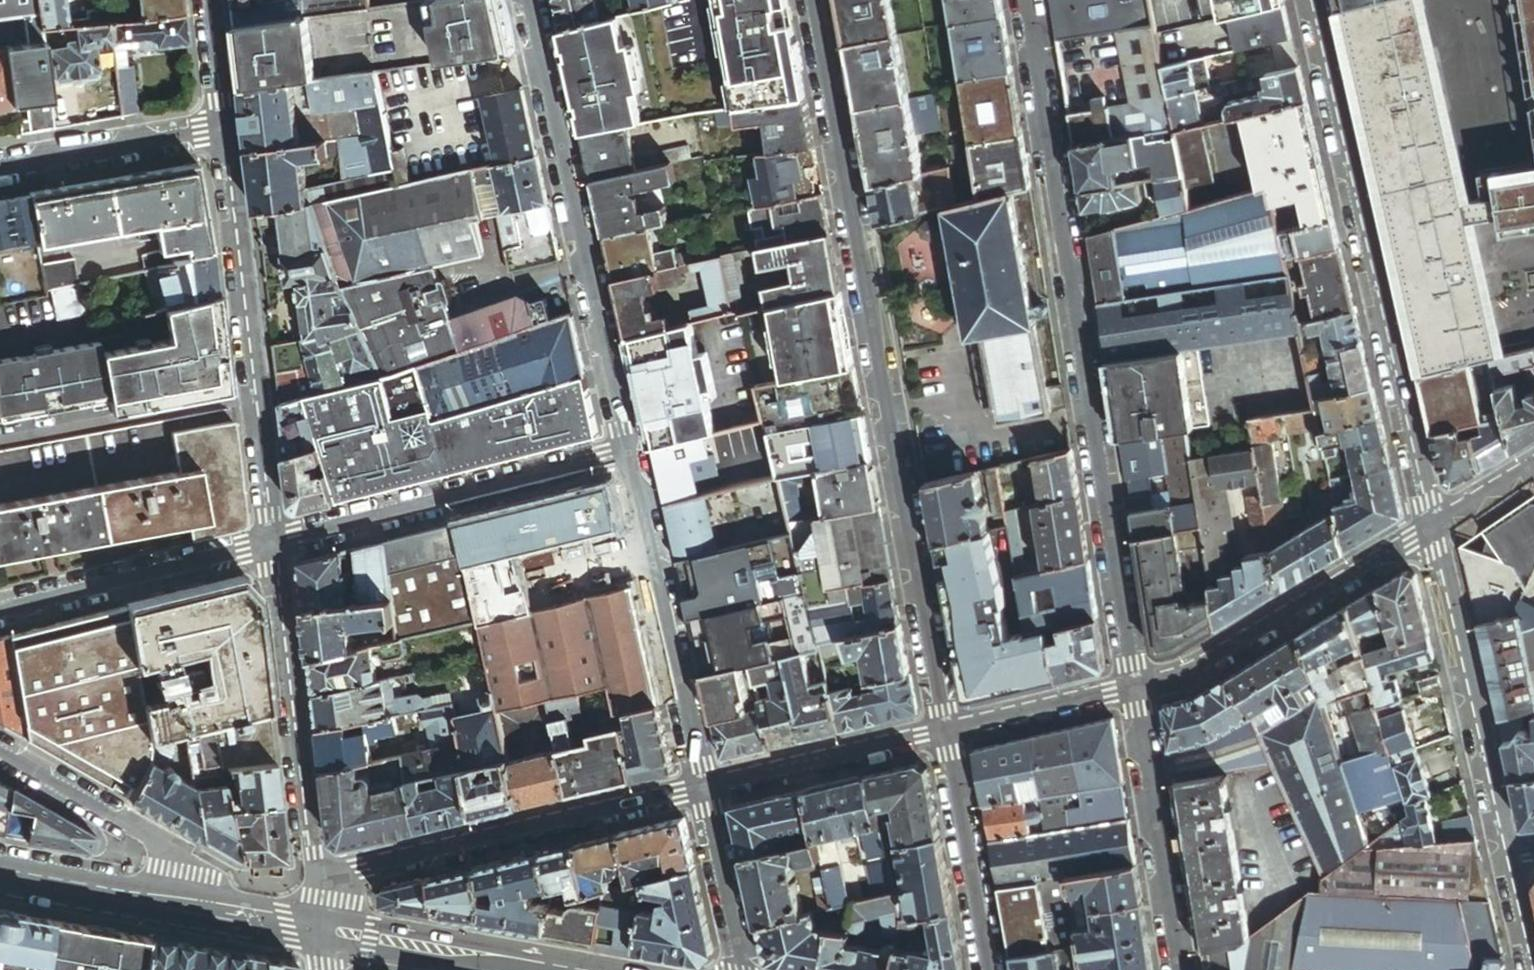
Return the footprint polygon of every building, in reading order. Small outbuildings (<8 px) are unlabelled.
[(38,0),(0,0),(0,15),(22,12),(26,44),(43,42),(42,30),(38,0)] [(42,30),(53,29),(65,28),(70,28),(69,22),(67,0),(38,0),(42,30)] [(139,3),(141,21),(186,16),(184,0),(139,0),(139,3)] [(233,8),(286,2),(285,0),(232,0),(233,8)] [(286,2),(288,20),(340,13),(370,9),(368,0),(285,0),(286,2)] [(502,0),(434,0),(370,9),(340,13),(350,77),(376,73),(514,54),(502,0)] [(561,30),(599,22),(595,0),(554,0),(561,30)] [(634,13),(673,4),(673,3),(672,0),(631,0),(634,13)] [(788,0),(718,0),(737,109),(806,97),(788,0)] [(847,45),(897,36),(891,0),(839,0),(847,45)] [(1001,0),(948,0),(952,24),(1003,15),(1001,0)] [(1059,40),(1118,30),(1156,24),(1152,0),(1052,0),(1059,40)] [(1222,18),(1227,17),(1224,0),(1218,0),(1222,18)] [(1285,0),(1224,0),(1227,17),(1231,16),(1286,4),(1285,0)] [(1337,11),(1375,3),(1375,1),(1375,0),(1335,0),(1337,11)] [(1503,358),(1471,224),(1466,204),(1417,0),(1386,0),(1375,3),(1337,11),(1422,378),(1491,361),(1503,358)] [(1533,75),(1533,0),(1521,0),(1533,75)] [(288,20),(286,2),(233,8),(235,27),(288,20)] [(141,21),(139,3),(111,6),(112,10),(113,23),(141,21)] [(1286,4),(1231,16),(1238,50),(1294,37),(1286,4)] [(111,24),(113,23),(112,10),(94,11),(89,13),(90,19),(91,25),(111,24)] [(350,77),(340,13),(288,20),(235,27),(243,91),(292,84),(310,82),(350,77)] [(1012,71),(1003,15),(952,24),(961,80),(1012,71)] [(189,46),(186,16),(141,21),(113,23),(111,24),(114,42),(140,39),(149,39),(156,49),(189,46)] [(574,90),(584,134),(627,127),(643,124),(637,94),(643,93),(632,45),(626,46),(619,17),(599,22),(561,30),(566,56),(574,90)] [(90,19),(69,22),(70,28),(91,25),(90,19)] [(114,42),(111,24),(91,25),(70,28),(65,28),(66,41),(95,37),(97,45),(114,43),(114,42)] [(1165,66),(1156,24),(1118,30),(1133,103),(1111,107),(1116,137),(1133,135),(1177,128),(1171,96),(1165,66)] [(65,28),(53,29),(55,43),(66,41),(65,28)] [(908,99),(897,36),(847,45),(859,109),(908,99)] [(95,37),(66,41),(67,46),(52,48),(56,79),(60,79),(71,76),(83,74),(96,72),(100,71),(97,45),(95,37)] [(140,39),(114,42),(114,43),(117,67),(118,67),(127,66),(125,49),(141,47),(140,39)] [(157,49),(156,49),(149,39),(140,39),(141,47),(141,52),(156,50),(157,49)] [(51,99),(43,42),(26,44),(5,47),(13,105),(18,104),(25,103),(51,99)] [(13,105),(5,47),(0,48),(0,107),(13,105)] [(1301,67),(1298,56),(1258,65),(1261,76),(1268,74),(1301,67)] [(1205,57),(1191,61),(1197,90),(1212,87),(1205,58),(1205,57)] [(1191,61),(1165,66),(1171,96),(1197,90),(1191,61)] [(127,66),(118,67),(121,87),(125,115),(141,112),(134,65),(127,66)] [(1308,101),(1301,67),(1268,74),(1269,75),(1271,85),(1266,87),(1268,98),(1263,99),(1262,95),(1234,101),(1228,108),(1228,109),(1230,118),(1243,115),(1308,101)] [(1022,134),(1012,71),(961,80),(970,143),(1022,134)] [(97,78),(96,72),(83,74),(84,81),(97,78)] [(393,151),(376,73),(350,77),(310,82),(312,94),(315,114),(357,108),(363,137),(371,176),(397,170),(393,151)] [(84,81),(83,74),(71,76),(72,82),(77,85),(82,84),(84,81)] [(1271,85),(1269,75),(1222,85),(1225,96),(1266,87),(1271,85)] [(71,76),(60,79),(61,84),(72,82),(71,76)] [(310,82),(292,84),(294,92),(300,96),(312,94),(310,82)] [(292,84),(243,91),(248,135),(298,128),(297,117),(294,92),(292,84)] [(1071,106),(1069,106),(1070,113),(1096,109),(1095,102),(1094,98),(1106,96),(1104,87),(1069,93),(1071,106)] [(99,90),(103,121),(124,117),(120,88),(99,90)] [(537,156),(522,89),(479,99),(494,166),(537,156)] [(1197,90),(1171,96),(1177,128),(1177,130),(1201,125),(1205,124),(1197,90)] [(1096,109),(1108,107),(1106,96),(1094,98),(1095,102),(1096,109)] [(69,97),(51,99),(56,129),(73,126),(69,97)] [(815,146),(806,97),(737,109),(735,109),(735,111),(737,125),(738,127),(765,122),(771,153),(815,146)] [(56,129),(51,99),(25,103),(28,120),(30,133),(56,129)] [(921,174),(908,99),(859,109),(873,186),(913,176),(921,174)] [(1335,219),(1308,101),(1243,115),(1259,183),(1261,190),(1272,187),(1281,231),(1297,227),(1335,219)] [(1116,137),(1111,107),(1108,107),(1096,109),(1070,113),(1075,144),(1116,137)] [(315,114),(297,117),(298,128),(301,144),(324,141),(338,140),(340,156),(343,182),(371,176),(363,137),(357,108),(315,114)] [(737,125),(735,111),(716,114),(719,128),(737,125)] [(28,120),(19,122),(21,135),(30,133),(28,120)] [(1201,125),(1177,130),(1186,173),(1188,186),(1196,184),(1212,181),(1201,125)] [(637,172),(627,127),(584,134),(594,180),(637,172)] [(298,128),(248,135),(250,150),(301,144),(298,128)] [(1177,130),(1177,128),(1133,135),(1138,163),(1151,161),(1155,179),(1160,178),(1186,173),(1177,130)] [(1030,187),(1022,134),(970,143),(979,199),(1012,191),(1030,187)] [(1133,135),(1116,137),(1075,144),(1083,191),(1120,185),(1119,179),(1118,166),(1138,163),(1133,135)] [(324,141),(326,158),(340,156),(338,140),(324,141)] [(301,144),(250,150),(256,197),(307,191),(303,161),(326,158),(324,141),(301,144)] [(818,166),(815,146),(771,153),(760,155),(764,178),(753,180),(759,209),(817,197),(817,195),(812,167),(817,166),(818,166)] [(405,149),(393,151),(397,170),(400,186),(412,184),(405,149)] [(537,156),(494,166),(412,184),(400,186),(313,206),(335,271),(338,277),(342,285),(435,266),(483,256),(476,221),(485,219),(483,211),(477,183),(496,179),(504,214),(547,204),(537,156)] [(705,163),(704,158),(671,165),(675,183),(706,177),(707,177),(705,163)] [(1480,185),(1522,178),(1533,176),(1533,164),(1478,172),(1480,185)] [(675,183),(671,165),(637,172),(594,180),(606,236),(650,227),(667,224),(664,209),(641,213),(638,201),(633,198),(632,192),(675,183)] [(197,166),(64,189),(73,242),(137,231),(154,228),(207,218),(197,166)] [(948,168),(931,172),(933,189),(934,194),(936,201),(918,204),(920,213),(945,208),(955,205),(948,168)] [(400,186),(397,170),(371,176),(343,182),(307,191),(256,197),(258,214),(279,211),(313,206),(400,186)] [(1119,179),(1120,185),(1140,181),(1142,181),(1140,171),(1124,173),(1119,179)] [(931,172),(921,174),(924,191),(933,189),(931,172)] [(1188,186),(1186,173),(1160,178),(1165,209),(1166,213),(1166,215),(1193,208),(1188,186)] [(913,176),(873,186),(879,223),(920,213),(918,204),(917,197),(913,176)] [(1522,178),(1524,190),(1522,192),(1525,194),(1530,223),(1533,222),(1533,176),(1522,178)] [(1483,201),(1466,204),(1471,224),(1501,219),(1503,227),(1530,223),(1525,194),(1522,192),(1524,190),(1522,178),(1480,185),(1483,201)] [(560,260),(547,204),(504,214),(496,179),(477,183),(483,211),(498,208),(499,216),(512,273),(560,260)] [(1261,190),(1259,183),(1247,179),(1198,189),(1196,184),(1188,186),(1193,208),(1261,190)] [(1120,185),(1083,191),(1086,211),(1106,207),(1107,209),(1124,206),(1124,204),(1143,200),(1140,181),(1120,185)] [(1037,228),(1030,187),(1012,191),(1019,231),(1037,228)] [(1287,260),(1281,231),(1272,187),(1261,190),(1193,208),(1166,215),(1116,228),(1128,298),(1290,274),(1287,260)] [(73,242),(64,189),(30,195),(39,248),(73,242)] [(1012,191),(979,199),(955,205),(945,208),(948,227),(955,262),(968,336),(969,336),(984,334),(999,331),(1036,324),(1019,231),(1012,191)] [(934,194),(917,197),(918,204),(936,201),(934,194)] [(30,195),(0,200),(0,307),(49,298),(49,294),(48,294),(39,248),(30,195)] [(831,235),(824,196),(817,197),(759,209),(748,211),(752,230),(762,229),(764,239),(795,233),(798,231),(800,241),(831,235)] [(335,271),(313,206),(279,211),(280,227),(288,285),(297,283),(338,277),(335,271)] [(1091,233),(1166,213),(1165,209),(1157,207),(1090,225),(1091,233)] [(498,208),(483,211),(485,219),(499,216),(498,208)] [(280,227),(279,211),(258,214),(260,230),(280,227)] [(213,253),(207,218),(154,228),(157,241),(159,254),(171,252),(185,249),(187,259),(213,253)] [(1342,248),(1335,219),(1297,227),(1299,234),(1303,256),(1342,248)] [(660,226),(650,228),(652,238),(662,236),(660,226)] [(650,227),(606,236),(616,280),(660,271),(656,254),(652,238),(650,228),(650,227)] [(1299,234),(1297,227),(1281,231),(1287,260),(1297,258),(1292,235),(1299,234)] [(157,241),(154,228),(137,231),(139,245),(157,241)] [(1128,298),(1116,228),(1089,235),(1100,303),(1128,298)] [(841,291),(831,235),(800,241),(758,249),(758,251),(760,258),(762,269),(792,263),(796,281),(764,287),(766,299),(768,305),(768,307),(773,306),(841,291)] [(675,249),(656,254),(660,271),(676,268),(679,267),(675,249)] [(1356,310),(1342,249),(1302,258),(1307,284),(1302,285),(1305,295),(1310,294),(1315,320),(1356,310)] [(760,258),(758,251),(743,253),(745,261),(760,258)] [(174,264),(171,252),(159,254),(141,258),(144,271),(174,264)] [(745,261),(743,253),(732,256),(734,263),(745,261)] [(219,296),(214,255),(175,263),(175,265),(158,269),(158,271),(167,308),(167,309),(219,296)] [(741,308),(741,310),(743,309),(742,304),(734,263),(732,256),(724,257),(734,310),(741,308)] [(722,258),(692,265),(693,272),(704,270),(711,306),(693,310),(694,314),(695,321),(733,312),(722,258)] [(75,260),(44,266),(49,292),(80,285),(75,260)] [(1299,279),(1295,260),(1288,261),(1293,281),(1299,279)] [(693,272),(692,265),(679,267),(676,268),(677,276),(693,272)] [(435,266),(342,285),(361,327),(384,376),(415,366),(463,350),(453,322),(447,301),(442,286),(435,266)] [(660,271),(616,280),(629,337),(672,327),(671,322),(669,315),(658,318),(656,309),(651,310),(647,293),(679,286),(677,276),(676,268),(660,271)] [(152,312),(167,308),(158,271),(144,274),(152,312)] [(1300,324),(1290,274),(1128,298),(1100,303),(1109,361),(1198,347),(1245,340),(1301,331),(1300,324)] [(342,285),(338,277),(297,283),(294,287),(297,302),(301,304),(307,341),(323,338),(326,343),(361,327),(342,285)] [(446,285),(442,286),(447,301),(451,299),(446,285)] [(81,287),(52,293),(58,320),(86,315),(81,287)] [(855,367),(841,291),(773,306),(786,380),(855,367)] [(222,324),(219,296),(167,309),(159,311),(165,343),(100,355),(98,345),(32,357),(33,359),(18,362),(18,360),(0,363),(0,422),(110,402),(113,417),(230,395),(222,324)] [(522,298),(453,322),(463,350),(538,325),(531,303),(522,298)] [(753,309),(768,305),(766,299),(752,302),(753,309)] [(1308,321),(1304,301),(1297,303),(1301,322),(1308,321)] [(741,311),(753,309),(752,302),(742,304),(743,309),(741,310),(741,311)] [(1356,312),(1310,322),(1312,334),(1315,334),(1325,332),(1329,349),(1363,342),(1356,312)] [(580,353),(572,315),(538,325),(463,350),(415,366),(433,420),(585,376),(584,368),(570,371),(567,356),(580,353)] [(672,327),(629,337),(654,449),(706,436),(717,433),(708,391),(700,355),(692,322),(676,326),(672,327)] [(1310,322),(1300,324),(1301,331),(1306,354),(1318,351),(1315,334),(1312,334),(1310,322)] [(1048,388),(1036,324),(999,331),(984,334),(997,405),(1000,421),(1052,412),(1052,410),(1048,388)] [(384,376),(361,327),(326,343),(323,338),(307,341),(303,342),(310,383),(295,387),(303,397),(384,376)] [(984,334),(969,336),(982,407),(997,405),(984,334)] [(303,342),(274,347),(279,392),(295,387),(310,383),(303,342)] [(1374,388),(1363,342),(1329,349),(1332,359),(1337,384),(1340,395),(1374,388)] [(1198,347),(1109,361),(1121,439),(1160,433),(1187,429),(1211,425),(1198,347)] [(1332,359),(1329,349),(1318,351),(1306,354),(1311,377),(1322,374),(1323,374),(1320,361),(1332,359)] [(1533,367),(1533,350),(1503,358),(1491,361),(1495,377),(1533,367)] [(584,368),(580,353),(567,356),(570,371),(584,368)] [(709,353),(700,355),(708,391),(716,389),(709,353)] [(1498,390),(1495,377),(1491,361),(1422,378),(1435,434),(1462,428),(1465,427),(1471,426),(1481,424),(1505,418),(1498,390)] [(415,366),(384,376),(303,397),(303,398),(304,399),(316,435),(320,448),(324,460),(327,470),(338,502),(451,474),(433,420),(415,366)] [(863,414),(855,367),(786,380),(758,385),(766,420),(769,433),(863,414)] [(1495,377),(1498,390),(1504,388),(1503,383),(1500,381),(1502,378),(1506,380),(1515,379),(1528,376),(1533,393),(1533,367),(1495,377)] [(1322,374),(1311,377),(1316,401),(1340,395),(1337,384),(1325,387),(1322,374)] [(585,376),(433,420),(451,474),(599,436),(585,376)] [(1062,385),(1048,388),(1052,410),(1065,407),(1062,385)] [(1533,439),(1533,393),(1530,394),(1531,403),(1521,405),(1515,385),(1504,388),(1498,390),(1505,418),(1514,451),(1533,439)] [(295,387),(279,392),(280,399),(298,395),(300,400),(304,399),(303,398),(303,397),(295,387)] [(1381,419),(1374,388),(1340,395),(1316,401),(1318,409),(1318,414),(1320,413),(1324,412),(1328,411),(1343,409),(1347,426),(1381,419)] [(316,435),(304,399),(300,400),(298,395),(280,399),(286,445),(308,437),(316,435)] [(1318,409),(1284,414),(1288,434),(1288,437),(1322,430),(1318,414),(1318,409)] [(1333,430),(1347,426),(1343,409),(1328,411),(1333,430)] [(1324,412),(1320,413),(1323,430),(1328,429),(1324,412)] [(872,461),(863,414),(769,433),(780,478),(816,471),(872,461)] [(1284,414),(1251,419),(1256,446),(1274,443),(1273,437),(1288,434),(1284,414)] [(1514,451),(1505,418),(1481,424),(1484,435),(1479,435),(1474,436),(1482,470),(1514,451)] [(1386,442),(1381,419),(1347,426),(1349,438),(1351,448),(1352,449),(1386,442)] [(169,422),(0,453),(0,507),(179,474),(171,436),(169,422)] [(245,527),(234,425),(171,436),(179,474),(188,525),(191,541),(245,527)] [(1333,430),(1322,432),(1325,446),(1327,455),(1338,453),(1337,451),(1335,440),(1346,439),(1349,438),(1347,426),(1333,430)] [(1473,431),(1471,426),(1465,427),(1466,432),(1468,437),(1474,436),(1473,431)] [(971,428),(918,437),(927,484),(978,472),(979,472),(971,428)] [(1463,433),(1462,428),(1435,434),(1446,484),(1456,486),(1482,470),(1474,436),(1468,437),(1464,438),(1463,433)] [(1198,500),(1192,458),(1187,429),(1160,433),(1167,474),(1170,495),(1172,505),(1198,500)] [(1160,433),(1121,439),(1128,480),(1167,474),(1160,433)] [(320,448),(316,435),(308,437),(313,450),(320,448)] [(706,436),(654,449),(666,505),(701,497),(692,462),(711,458),(706,436)] [(308,437),(286,445),(287,458),(313,450),(308,437)] [(1348,448),(1346,439),(1335,440),(1337,451),(1348,449),(1348,448)] [(1392,467),(1386,442),(1352,449),(1351,450),(1354,467),(1355,475),(1392,467)] [(1274,443),(1256,446),(1256,448),(1260,475),(1279,472),(1274,443)] [(300,512),(338,502),(327,470),(318,473),(317,469),(315,470),(313,463),(324,460),(320,448),(313,450),(287,458),(293,506),(294,509),(295,510),(298,512),(300,512)] [(1260,475),(1256,448),(1216,454),(1221,484),(1224,486),(1226,485),(1256,480),(1261,480),(1260,475)] [(1079,495),(1072,450),(1035,458),(1035,460),(1037,466),(1043,503),(1079,495)] [(1338,453),(1327,455),(1332,480),(1355,475),(1354,467),(1343,469),(1340,452),(1338,453)] [(1221,484),(1216,454),(1192,458),(1198,500),(1203,527),(1211,577),(1239,572),(1238,565),(1226,485),(1224,486),(1221,484)] [(1037,466),(1035,460),(999,468),(1007,510),(1037,504),(1036,500),(1018,503),(1012,474),(1029,470),(1031,468),(1037,466)] [(880,507),(872,461),(816,471),(817,480),(823,509),(825,518),(880,507)] [(1403,517),(1392,467),(1355,475),(1357,484),(1360,499),(1354,500),(1337,504),(1339,512),(1347,551),(1403,517)] [(996,517),(988,524),(989,530),(1007,526),(996,469),(987,471),(996,517)] [(817,480),(816,471),(780,478),(791,524),(825,518),(823,509),(802,513),(795,484),(817,480)] [(978,472),(927,484),(937,543),(990,532),(989,530),(988,524),(986,513),(988,512),(989,509),(989,506),(987,502),(986,501),(983,500),(978,472)] [(1279,472),(1260,475),(1261,480),(1265,505),(1267,504),(1284,501),(1284,500),(1279,472)] [(188,525),(179,474),(0,507),(0,561),(188,525)] [(1170,495),(1167,474),(1128,480),(1131,501),(1170,495)] [(1355,475),(1332,480),(1335,491),(1337,504),(1354,500),(1353,495),(1348,496),(1346,487),(1357,484),(1355,475)] [(1265,505),(1261,480),(1256,480),(1253,494),(1250,495),(1256,534),(1257,537),(1262,536),(1270,535),(1265,505)] [(609,486),(458,523),(467,565),(519,553),(619,528),(609,486)] [(1322,495),(1327,518),(1339,512),(1337,504),(1335,491),(1322,495)] [(719,551),(707,495),(701,497),(666,505),(678,561),(719,551)] [(1090,560),(1079,495),(1043,503),(1035,505),(1036,507),(1045,568),(1046,569),(1090,560)] [(1133,512),(1172,505),(1170,495),(1131,501),(1133,512)] [(1203,527),(1198,500),(1172,505),(1133,512),(1137,539),(1148,537),(1162,534),(1203,527)] [(1267,504),(1274,548),(1288,541),(1289,528),(1285,509),(1284,504),(1284,501),(1267,504)] [(1522,589),(1533,627),(1533,506),(1502,528),(1522,589)] [(893,576),(880,507),(825,518),(791,524),(792,533),(806,590),(785,595),(798,652),(820,647),(818,640),(844,635),(862,631),(859,619),(856,620),(850,584),(863,581),(863,583),(893,576)] [(1045,568),(1036,507),(1007,513),(1018,574),(1045,568)] [(1288,541),(1299,534),(1296,516),(1293,517),(1292,508),(1285,509),(1289,528),(1288,541)] [(1327,518),(1306,530),(1314,571),(1347,551),(1339,512),(1327,518)] [(467,565),(458,523),(386,541),(393,599),(396,623),(398,640),(402,638),(479,621),(467,565)] [(1017,576),(1008,527),(990,532),(937,543),(948,601),(986,593),(1019,586),(1017,576)] [(1211,577),(1203,527),(1162,534),(1170,587),(1193,583),(1194,591),(1199,591),(1207,635),(1219,627),(1211,577)] [(1473,605),(1522,589),(1502,528),(1487,538),(1489,544),(1481,557),(1461,546),(1460,548),(1473,605)] [(1314,571),(1306,530),(1299,534),(1288,541),(1274,548),(1273,549),(1279,591),(1314,571)] [(792,533),(719,551),(678,561),(691,617),(785,595),(806,590),(792,533)] [(1182,650),(1207,635),(1199,591),(1194,591),(1193,583),(1170,587),(1162,534),(1148,537),(1150,548),(1139,549),(1155,649),(1163,655),(1182,650)] [(1268,550),(1273,549),(1270,535),(1262,536),(1263,544),(1268,550)] [(1148,537),(1137,539),(1139,549),(1150,548),(1148,537)] [(393,599),(386,541),(356,549),(360,587),(357,587),(358,601),(358,603),(393,599)] [(360,587),(356,549),(341,552),(344,574),(348,574),(349,588),(357,587),(360,587)] [(1250,563),(1238,565),(1239,572),(1211,577),(1219,627),(1279,591),(1273,549),(1268,550),(1248,554),(1250,563)] [(344,574),(341,552),(299,563),(304,609),(347,604),(346,602),(345,589),(349,588),(348,574),(344,574)] [(519,553),(467,565),(479,621),(479,624),(533,611),(519,553)] [(1028,634),(1039,632),(1049,630),(1062,627),(1099,619),(1090,560),(1046,569),(1017,576),(1019,586),(1028,634)] [(1409,572),(1380,590),(1389,625),(1391,634),(1397,634),(1397,636),(1394,640),(1396,646),(1430,635),(1417,576),(1409,572)] [(901,623),(893,576),(863,583),(863,581),(850,584),(856,620),(859,619),(862,631),(901,623)] [(212,722),(267,708),(254,596),(239,580),(127,608),(136,664),(151,662),(158,689),(160,696),(143,699),(142,700),(148,738),(150,738),(183,729),(184,729),(212,722)] [(1028,634),(1019,586),(986,593),(990,612),(1012,606),(1014,619),(993,624),(996,641),(1005,640),(1020,636),(1028,634)] [(358,601),(357,587),(349,588),(345,589),(346,602),(358,601)] [(657,703),(632,588),(588,598),(607,685),(613,708),(614,713),(625,710),(657,703)] [(1522,589),(1473,605),(1483,645),(1533,628),(1533,627),(1522,589)] [(1389,625),(1380,590),(1352,607),(1359,634),(1361,633),(1389,625)] [(986,593),(948,601),(957,651),(990,643),(996,641),(993,624),(987,626),(984,613),(990,612),(986,593)] [(785,595),(691,617),(703,674),(743,665),(751,663),(785,655),(798,652),(785,595)] [(607,685),(588,598),(533,611),(479,624),(494,695),(498,710),(546,699),(607,685)] [(396,623),(393,599),(358,603),(347,604),(304,609),(310,660),(352,650),(350,629),(396,623)] [(1359,634),(1352,607),(1314,629),(1325,662),(1343,654),(1344,659),(1352,655),(1350,651),(1360,646),(1362,645),(1359,634)] [(140,687),(136,664),(127,608),(57,625),(64,664),(71,702),(140,687)] [(1107,668),(1099,619),(1062,627),(1064,638),(1051,640),(1060,679),(1107,668)] [(901,623),(862,631),(844,635),(849,657),(862,654),(864,661),(866,668),(869,681),(869,682),(876,680),(910,673),(901,623)] [(64,664),(57,625),(9,637),(15,672),(64,664)] [(1391,634),(1389,625),(1361,633),(1363,642),(1389,635),(1391,635),(1391,634)] [(1483,645),(1500,721),(1519,715),(1533,710),(1533,628),(1483,645)] [(1325,662),(1314,629),(1302,636),(1316,679),(1324,704),(1340,699),(1337,688),(1334,689),(1327,667),(1325,662)] [(1016,690),(1060,679),(1051,640),(1049,630),(1039,632),(1042,644),(1040,649),(1026,651),(1023,650),(1020,636),(1005,640),(1008,656),(1016,690)] [(849,657),(844,635),(818,640),(820,647),(830,691),(851,686),(855,685),(855,684),(852,670),(849,657)] [(1366,655),(1392,647),(1389,635),(1363,642),(1366,655)] [(1436,658),(1430,635),(1396,646),(1392,647),(1366,655),(1365,655),(1373,689),(1380,708),(1402,700),(1406,699),(1401,682),(1395,684),(1392,671),(1436,658)] [(1316,679),(1302,636),(1228,681),(1250,718),(1283,698),(1291,710),(1307,702),(1300,688),(1316,679)] [(9,637),(0,639),(0,725),(27,740),(15,672),(9,637)] [(405,654),(402,638),(398,640),(352,650),(310,660),(314,694),(377,681),(374,659),(378,658),(385,661),(399,658),(405,654)] [(990,643),(957,651),(966,702),(1016,690),(1008,656),(1002,658),(992,655),(990,643)] [(1327,667),(1363,656),(1360,646),(1350,651),(1352,655),(1344,659),(1343,654),(1325,662),(1327,667)] [(820,647),(798,652),(785,655),(805,739),(839,731),(830,691),(820,647)] [(805,739),(785,655),(751,663),(754,674),(754,678),(755,682),(771,679),(775,699),(760,703),(761,708),(770,747),(805,739)] [(1373,689),(1365,655),(1363,656),(1327,667),(1334,689),(1337,688),(1340,699),(1373,689)] [(754,674),(751,663),(743,665),(746,676),(754,674)] [(80,753),(71,702),(64,664),(15,672),(27,740),(83,772),(80,753)] [(743,665),(703,674),(714,719),(747,711),(744,702),(744,700),(751,699),(747,680),(746,676),(743,665)] [(859,668),(852,670),(855,684),(869,681),(866,668),(860,669),(859,668)] [(918,712),(910,673),(876,680),(878,690),(869,692),(862,693),(864,707),(861,708),(863,725),(918,712)] [(1439,674),(1416,682),(1420,694),(1442,686),(1439,674)] [(393,693),(391,678),(382,680),(387,704),(393,703),(392,696),(393,693)] [(755,682),(754,678),(747,680),(751,699),(744,700),(744,702),(759,698),(755,682)] [(1324,704),(1316,679),(1300,688),(1307,702),(1291,710),(1283,698),(1250,718),(1251,719),(1272,765),(1325,879),(1360,853),(1371,845),(1347,774),(1324,704)] [(387,704),(382,680),(377,681),(314,694),(318,729),(347,724),(358,722),(389,715),(387,704)] [(878,690),(876,680),(869,682),(866,683),(867,684),(867,687),(869,692),(878,690)] [(1250,718),(1228,681),(1199,698),(1163,706),(1170,751),(1206,745),(1251,719),(1250,718)] [(569,718),(613,708),(607,685),(546,699),(551,722),(569,718)] [(851,686),(830,691),(839,731),(863,725),(861,708),(864,707),(862,693),(853,695),(852,690),(851,687),(851,686)] [(142,700),(140,687),(71,702),(80,753),(120,745),(149,762),(149,761),(151,752),(150,747),(148,738),(142,700)] [(160,696),(158,689),(142,693),(143,699),(160,696)] [(504,740),(498,710),(494,695),(490,691),(485,691),(481,698),(482,702),(483,702),(485,710),(454,717),(460,743),(465,768),(481,764),(491,762),(508,758),(504,740)] [(400,697),(398,702),(400,713),(407,712),(423,709),(433,707),(431,697),(423,698),(418,694),(400,697)] [(433,707),(443,705),(451,703),(450,694),(431,697),(433,707)] [(744,702),(747,711),(761,708),(760,703),(759,698),(744,702)] [(553,728),(551,722),(546,699),(498,710),(504,740),(511,739),(512,739),(515,734),(511,720),(530,715),(534,732),(542,730),(553,728)] [(1402,700),(1380,708),(1383,718),(1405,710),(1402,700)] [(398,702),(393,703),(387,704),(389,715),(393,715),(400,713),(398,702)] [(672,770),(657,703),(625,710),(630,728),(634,727),(640,726),(641,733),(636,734),(630,736),(630,741),(633,751),(628,752),(626,753),(632,780),(672,770)] [(433,748),(460,743),(454,717),(445,718),(443,705),(433,707),(423,709),(426,724),(428,724),(433,748)] [(274,763),(267,708),(212,722),(222,769),(233,768),(274,763)] [(747,711),(714,719),(722,758),(770,747),(761,708),(747,711)] [(1383,718),(1380,708),(1378,709),(1370,711),(1354,715),(1369,767),(1395,759),(1395,757),(1383,718)] [(1405,710),(1383,718),(1395,757),(1418,749),(1405,710)] [(1533,719),(1533,710),(1519,715),(1521,722),(1533,719)] [(393,715),(397,732),(402,730),(400,723),(409,722),(407,712),(400,713),(393,715)] [(393,715),(389,715),(358,722),(361,739),(397,732),(393,715)] [(1519,715),(1500,721),(1505,743),(1515,741),(1523,732),(1521,722),(1519,715)] [(568,795),(632,780),(626,753),(621,728),(592,734),(594,742),(575,747),(569,718),(551,722),(553,728),(558,750),(568,795)] [(1041,797),(1125,784),(1115,718),(975,751),(985,806),(1026,799),(1041,797)] [(1206,745),(1170,751),(1175,781),(1181,780),(1224,773),(1272,765),(1251,719),(1206,745)] [(222,769),(212,722),(184,729),(187,742),(189,758),(192,773),(194,786),(202,840),(242,863),(236,834),(234,825),(231,811),(222,769)] [(358,722),(347,724),(351,750),(362,747),(361,739),(358,722)] [(347,724),(318,729),(323,772),(354,766),(351,750),(347,724)] [(558,750),(553,728),(542,730),(548,752),(558,750)] [(183,729),(150,738),(151,746),(185,741),(183,729)] [(1533,777),(1533,736),(1532,734),(1530,732),(1528,732),(1523,732),(1515,741),(1505,743),(1514,780),(1533,777)] [(511,739),(504,740),(508,758),(509,760),(515,759),(511,739)] [(189,758),(187,742),(176,744),(179,759),(182,759),(189,758)] [(441,774),(465,768),(460,743),(433,748),(402,755),(402,756),(407,781),(421,778),(441,774)] [(173,752),(172,744),(150,747),(151,752),(149,761),(163,769),(173,752)] [(120,745),(80,753),(83,772),(128,797),(149,762),(120,745)] [(1418,749),(1395,757),(1395,759),(1398,766),(1421,758),(1418,749)] [(518,807),(568,795),(558,750),(548,752),(515,759),(509,760),(518,807)] [(354,766),(323,772),(331,840),(342,848),(417,830),(407,781),(402,756),(383,760),(387,783),(374,786),(373,779),(371,776),(369,775),(367,775),(366,775),(362,779),(359,765),(354,766)] [(192,773),(189,758),(182,759),(185,774),(192,773)] [(509,760),(508,758),(491,762),(492,767),(495,769),(496,769),(498,774),(494,775),(493,773),(489,773),(487,774),(482,778),(480,778),(478,772),(481,772),(482,769),(481,764),(465,768),(474,817),(518,807),(509,760)] [(1421,758),(1398,766),(1409,804),(1427,798),(1432,796),(1421,758)] [(1395,759),(1369,767),(1347,774),(1371,845),(1389,831),(1404,820),(1412,814),(1409,804),(1398,766),(1395,759)] [(167,767),(163,769),(149,761),(149,762),(128,797),(202,840),(194,786),(188,783),(175,775),(175,772),(174,770),(172,768),(169,767),(167,767)] [(278,805),(274,763),(233,768),(239,810),(278,805)] [(917,764),(868,776),(876,810),(877,810),(894,806),(897,816),(892,817),(897,843),(897,845),(939,837),(927,771),(917,764)] [(233,768),(222,769),(231,811),(239,810),(233,768)] [(474,817),(465,768),(441,774),(443,784),(423,788),(422,784),(421,779),(421,778),(407,781),(417,830),(474,817)] [(188,783),(194,786),(192,773),(185,774),(188,783)] [(1181,780),(1175,781),(1202,950),(1241,944),(1251,937),(1224,773),(1181,780)] [(876,810),(868,776),(805,791),(814,828),(816,839),(834,835),(845,832),(846,836),(857,834),(856,829),(861,828),(879,824),(876,810)] [(1533,826),(1533,777),(1514,780),(1524,827),(1533,826)] [(0,783),(0,835),(26,840),(31,813),(8,809),(11,790),(0,783)] [(1131,818),(1125,784),(1041,797),(1047,831),(1131,818)] [(96,838),(11,790),(8,809),(31,813),(26,840),(91,851),(96,838)] [(814,828),(805,791),(732,808),(743,856),(781,848),(778,836),(814,828)] [(1427,798),(1409,804),(1412,814),(1404,820),(1410,847),(1438,844),(1427,798)] [(985,806),(991,840),(1031,833),(1030,824),(1038,823),(1041,821),(1044,818),(1043,815),(1042,812),(1040,811),(1037,810),(1028,811),(1026,799),(985,806)] [(285,862),(278,805),(239,810),(231,811),(234,825),(239,824),(247,823),(247,832),(240,833),(236,834),(242,863),(285,862)] [(894,806),(877,810),(886,845),(897,843),(892,817),(897,816),(894,806)] [(1477,839),(1472,817),(1443,820),(1446,842),(1462,840),(1462,841),(1477,839)] [(1138,865),(1131,818),(1047,831),(1031,833),(991,840),(999,886),(1067,876),(1138,865)] [(683,819),(620,833),(626,863),(629,873),(630,879),(631,882),(632,882),(645,879),(652,877),(652,876),(650,867),(665,864),(667,872),(667,874),(694,868),(683,819)] [(1410,847),(1404,820),(1389,831),(1391,849),(1410,847)] [(885,847),(879,824),(861,828),(869,860),(887,855),(885,847)] [(626,863),(620,833),(575,844),(587,892),(606,888),(611,887),(609,875),(612,876),(617,875),(619,874),(621,870),(622,867),(622,864),(626,863)] [(841,866),(834,835),(816,839),(821,859),(824,870),(841,866)] [(952,911),(939,837),(897,845),(898,846),(898,851),(903,871),(907,893),(912,918),(929,915),(952,911)] [(781,848),(743,856),(758,923),(803,913),(795,880),(789,881),(788,876),(794,874),(791,862),(796,861),(800,864),(821,859),(816,839),(781,848)] [(1438,844),(1410,847),(1391,849),(1360,853),(1325,879),(1325,894),(1477,902),(1491,902),(1477,839),(1462,841),(1438,844)] [(587,892),(575,844),(541,852),(549,887),(550,889),(570,885),(573,895),(580,894),(587,892)] [(898,851),(898,846),(886,848),(889,857),(891,852),(898,851)] [(549,887),(541,852),(476,867),(480,888),(496,885),(499,897),(482,895),(484,903),(480,920),(545,932),(550,907),(550,906),(539,904),(536,904),(530,898),(528,891),(536,889),(549,887)] [(895,891),(888,862),(868,867),(875,895),(895,891)] [(652,876),(667,872),(665,864),(650,867),(652,876)] [(1144,901),(1138,865),(1067,876),(1070,894),(1084,892),(1087,885),(1091,884),(1095,909),(1144,901)] [(832,906),(850,902),(841,866),(824,870),(832,906)] [(480,888),(476,867),(431,878),(439,913),(480,920),(484,903),(482,895),(480,888)] [(713,952),(694,868),(667,874),(652,877),(645,879),(647,885),(648,888),(649,888),(658,890),(671,892),(672,896),(662,899),(660,910),(649,909),(645,908),(643,908),(635,948),(704,960),(713,952)] [(903,894),(907,893),(903,871),(898,872),(903,894)] [(629,873),(617,875),(619,887),(628,889),(630,879),(629,873)] [(819,898),(828,896),(824,877),(814,880),(819,898)] [(439,913),(431,878),(382,889),(382,903),(439,913)] [(1065,878),(1040,882),(1044,902),(1069,898),(1065,878)] [(647,885),(645,879),(632,882),(631,889),(645,891),(647,885)] [(1040,882),(1000,888),(1012,955),(1052,948),(1044,902),(1040,882)] [(1084,892),(1070,894),(1074,912),(1095,909),(1091,884),(1087,885),(1084,892)] [(550,889),(549,887),(536,889),(539,904),(550,906),(551,896),(550,889)] [(596,941),(635,948),(643,908),(642,908),(626,905),(626,900),(613,888),(612,888),(611,887),(606,888),(596,941)] [(606,888),(587,892),(580,894),(579,902),(574,903),(570,905),(566,909),(565,910),(550,907),(545,932),(596,941),(606,888)] [(626,905),(642,908),(645,894),(613,888),(626,900),(626,905)] [(658,890),(649,888),(645,908),(649,909),(651,903),(656,901),(658,890)] [(896,891),(895,891),(895,892),(854,902),(850,923),(866,920),(882,916),(901,912),(896,891)] [(1325,894),(1313,893),(1307,898),(1295,969),(1486,969),(1487,955),(1503,955),(1494,915),(1480,918),(1477,902),(1325,894)] [(830,906),(828,896),(819,898),(817,898),(820,908),(830,906)] [(1044,902),(1052,948),(1077,944),(1069,898),(1044,902)] [(1307,898),(1251,937),(1241,944),(1202,950),(1205,969),(1295,969),(1307,898)] [(1144,901),(1095,909),(1099,931),(1095,932),(1088,926),(1076,928),(1079,945),(1083,969),(1154,969),(1144,901)] [(1491,902),(1477,902),(1480,918),(1494,915),(1491,902)] [(844,920),(849,921),(853,903),(847,904),(844,920)] [(1099,931),(1095,909),(1074,912),(1076,928),(1088,926),(1095,932),(1099,931)] [(758,923),(767,963),(775,969),(822,969),(828,930),(823,929),(817,928),(812,911),(803,913),(758,923)] [(952,911),(929,915),(932,933),(935,948),(934,952),(917,949),(913,949),(912,952),(907,951),(897,949),(896,952),(893,969),(963,969),(952,911)] [(902,920),(901,912),(882,916),(887,936),(892,936),(899,937),(900,935),(902,920)] [(54,922),(0,913),(0,969),(46,969),(54,922)] [(932,933),(929,915),(912,918),(902,920),(900,935),(910,937),(932,933)] [(825,919),(823,929),(828,930),(838,932),(840,922),(825,919)] [(840,919),(840,922),(838,932),(847,934),(849,921),(844,920),(840,919)] [(866,920),(850,923),(849,931),(857,933),(864,928),(866,920)] [(150,939),(54,922),(46,969),(144,969),(150,939)] [(822,969),(842,969),(847,944),(848,934),(847,934),(838,932),(828,930),(822,969)] [(910,937),(900,935),(899,937),(897,949),(907,951),(909,942),(910,937)] [(889,951),(896,952),(897,949),(899,937),(892,936),(890,946),(889,951)] [(150,939),(144,969),(243,969),(245,955),(150,939)] [(913,949),(917,949),(917,944),(909,942),(907,951),(912,952),(913,949)] [(896,952),(889,951),(884,950),(847,944),(842,969),(893,969),(896,952)] [(1079,945),(1059,949),(1063,969),(1083,969),(1079,945)] [(1059,949),(1012,957),(1014,969),(1063,969),(1059,949)] [(245,955),(243,969),(297,969),(296,965),(245,955)] [(1503,955),(1487,955),(1486,969),(1507,969),(1503,955)]
